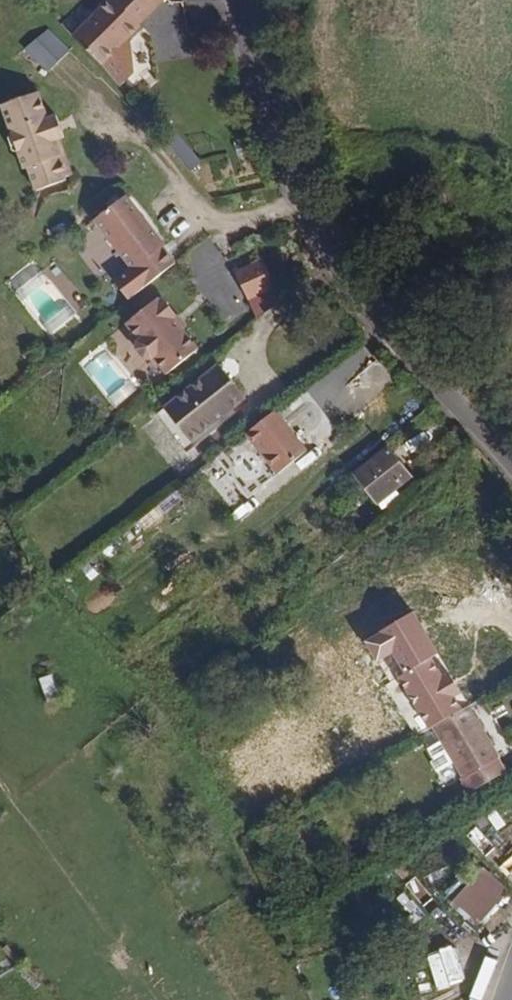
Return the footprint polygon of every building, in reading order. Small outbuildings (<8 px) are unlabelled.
[(132,37),(144,26),(141,23),(166,0),(111,0),(73,35),(102,66),(104,65),(123,84),(136,72),(132,37)] [(46,28),(24,52),(46,73),(68,50),(46,28)] [(123,84),(104,65),(102,66),(120,87),(123,84)] [(60,137),(63,136),(56,115),(44,119),(34,91),(0,103),(0,105),(9,130),(5,136),(12,154),(22,151),(36,190),(65,179),(64,176),(72,173),(60,137)] [(167,240),(126,192),(95,218),(136,267),(167,240)] [(279,279),(266,251),(238,264),(251,292),(279,279)] [(201,342),(185,324),(176,313),(181,309),(167,292),(161,297),(158,294),(130,318),(142,332),(139,335),(139,343),(148,355),(154,356),(157,353),(170,368),(201,342)] [(190,320),(181,309),(176,313),(185,324),(190,320)] [(238,400),(265,378),(239,346),(181,393),(194,410),(202,404),(219,425),(243,405),(238,400)] [(219,425),(202,404),(194,410),(211,431),(219,425)] [(273,413),(242,441),(277,481),(308,453),(273,413)] [(409,470),(424,458),(401,429),(367,457),(390,485),(409,470)] [(395,491),(414,476),(409,470),(390,485),(395,491)] [(495,781),(487,767),(490,765),(461,714),(421,736),(451,785),(449,786),(458,802),(495,781)] [(473,930),(503,899),(482,880),(453,910),(473,930)]
